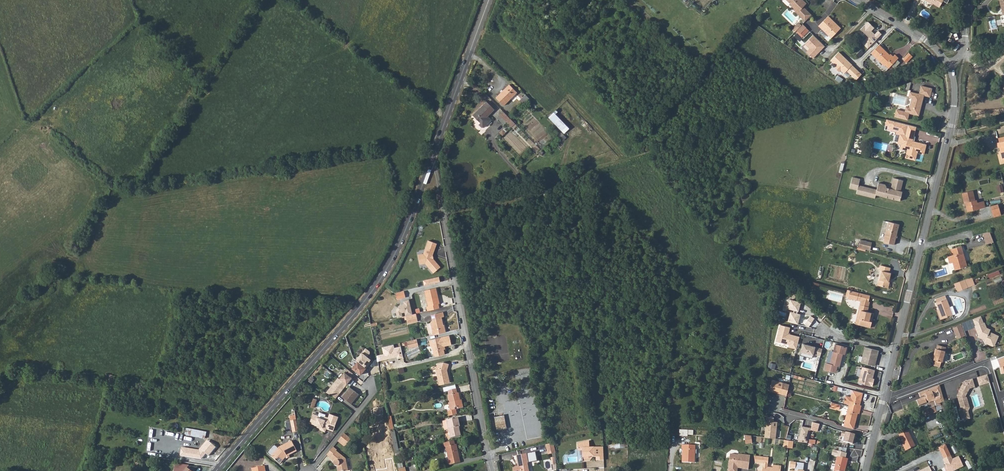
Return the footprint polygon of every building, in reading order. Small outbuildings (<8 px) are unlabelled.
[(811,13),(803,5),(806,1),(805,0),(788,0),(790,3),(793,7),(792,8),(797,12),(796,12),(805,20),(811,13)] [(827,13),(817,23),(832,37),(841,27),(827,13)] [(867,21),(861,28),(868,35),(862,42),(868,48),(882,33),(878,30),(875,33),(870,29),(873,26),(867,21)] [(798,28),(797,29),(800,32),(806,26),(802,23),(802,24),(798,28)] [(809,29),(806,26),(800,32),(801,33),(803,35),(809,29)] [(814,34),(805,43),(810,48),(807,51),(814,57),(817,54),(817,53),(819,51),(825,45),(814,34)] [(893,56),(892,57),(889,54),(879,45),(871,53),(884,66),(885,65),(888,68),(898,58),(895,54),(893,56)] [(839,52),(830,60),(836,66),(834,68),(839,73),(841,71),(844,74),(846,72),(856,80),(862,75),(839,52)] [(909,52),(903,59),(907,62),(913,55),(909,52)] [(509,84),(496,97),(503,105),(516,92),(509,84)] [(931,88),(920,85),(918,94),(909,91),(908,97),(910,98),(908,107),(905,107),(904,111),(896,110),(894,117),(907,120),(908,113),(918,116),(923,95),(929,97),(931,88)] [(530,99),(525,94),(523,97),(521,96),(520,98),(521,99),(519,101),(524,106),(530,99)] [(482,128),(483,128),(492,120),(487,116),(494,109),(486,101),(483,104),(483,105),(480,108),(480,107),(472,115),(481,123),(479,125),(482,128)] [(504,112),(502,112),(500,115),(511,126),(514,123),(510,119),(507,116),(506,115),(504,112)] [(569,128),(554,112),(549,118),(563,133),(569,128)] [(895,134),(900,135),(905,136),(908,125),(886,119),(884,125),(888,126),(887,130),(895,132),(895,134)] [(916,127),(908,125),(905,136),(900,135),(898,144),(902,145),(901,149),(908,151),(907,155),(910,156),(910,159),(915,160),(917,153),(923,155),(926,146),(912,142),(910,142),(911,139),(913,139),(916,127)] [(859,179),(852,177),(849,188),(856,190),(858,185),(859,179)] [(899,194),(900,191),(902,180),(893,178),(890,187),(889,191),(884,190),(885,186),(884,184),(878,183),(876,190),(858,185),(856,190),(855,193),(874,198),(875,195),(899,201),(901,194),(899,194)] [(965,202),(968,211),(985,207),(984,201),(977,202),(977,199),(975,200),(973,190),(962,193),(964,203),(965,202)] [(991,209),(993,217),(1001,215),(998,207),(991,209)] [(895,235),(896,235),(899,224),(888,221),(883,242),(894,245),(895,238),(894,238),(895,235)] [(985,244),(992,242),(989,231),(982,233),(985,244)] [(436,243),(428,240),(424,254),(418,255),(420,263),(425,262),(434,272),(440,267),(432,258),(432,255),(436,243)] [(858,247),(870,250),(872,243),(860,240),(858,247)] [(953,255),(947,257),(949,263),(953,262),(955,270),(967,266),(961,246),(953,248),(956,254),(955,255),(953,255)] [(888,273),(890,268),(879,265),(878,270),(880,271),(876,285),(887,288),(889,282),(888,282),(890,273),(888,273)] [(424,285),(440,281),(439,276),(423,280),(424,285)] [(974,284),(971,277),(964,279),(967,287),(974,284)] [(967,287),(964,279),(954,283),(957,292),(967,287)] [(427,310),(439,307),(438,303),(439,303),(438,297),(437,298),(436,293),(437,292),(436,288),(424,290),(428,305),(426,305),(427,310)] [(397,299),(405,297),(404,290),(395,292),(397,299)] [(869,295),(849,290),(847,297),(847,299),(850,300),(851,299),(860,302),(857,314),(859,315),(858,319),(860,319),(858,325),(870,328),(873,313),(867,312),(869,302),(868,302),(869,295)] [(945,296),(936,299),(937,302),(936,302),(939,309),(942,318),(955,313),(952,306),(949,307),(945,296)] [(790,300),(788,310),(799,312),(801,303),(790,300)] [(443,324),(443,321),(442,316),(444,316),(443,311),(431,314),(432,320),(431,320),(430,322),(433,334),(446,331),(444,324),(443,324)] [(790,312),(788,322),(798,325),(801,315),(790,312)] [(407,321),(417,318),(416,313),(406,315),(407,321)] [(981,315),(973,319),(975,325),(976,330),(978,330),(979,333),(978,335),(978,336),(985,340),(984,342),(992,346),(994,345),(999,336),(990,331),(988,328),(987,327),(984,322),(981,315)] [(815,319),(811,316),(804,324),(809,327),(815,319)] [(952,328),(954,335),(963,332),(960,324),(952,328)] [(780,325),(776,342),(789,345),(788,348),(797,350),(799,337),(788,335),(790,328),(780,325)] [(444,354),(443,349),(442,346),(444,346),(451,344),(448,335),(428,340),(430,345),(431,345),(433,354),(435,356),(444,354)] [(417,345),(416,338),(406,341),(408,347),(417,345)] [(844,354),(846,347),(841,345),(835,344),(829,364),(826,363),(824,370),(832,372),(833,365),(837,366),(839,366),(842,354),(844,354)] [(803,345),(801,356),(812,359),(813,355),(820,357),(822,349),(803,345)] [(934,353),(932,359),(933,359),(931,365),(938,367),(940,361),(941,362),(945,347),(936,345),(935,349),(934,348),(933,353),(934,353)] [(356,359),(366,367),(368,364),(367,363),(370,358),(367,356),(369,352),(369,350),(366,347),(362,352),(356,359)] [(879,351),(865,347),(861,363),(875,367),(879,351)] [(366,367),(357,360),(352,367),(360,374),(366,367)] [(436,371),(438,383),(439,385),(450,382),(448,374),(446,374),(446,372),(451,365),(446,362),(440,363),(436,371)] [(862,367),(858,383),(872,387),(874,380),(873,379),(875,371),(862,367)] [(339,378),(349,386),(354,380),(351,378),(352,377),(350,376),(353,373),(347,368),(344,371),(339,378)] [(990,382),(988,374),(978,377),(980,385),(990,382)] [(339,378),(326,392),(331,394),(335,398),(346,384),(339,378)] [(958,409),(962,420),(968,418),(966,411),(969,405),(967,397),(966,397),(966,396),(970,387),(975,386),(973,378),(964,381),(959,390),(959,391),(961,392),(959,395),(962,404),(960,406),(958,409)] [(772,380),(770,391),(787,395),(790,384),(772,380)] [(917,400),(919,405),(928,402),(929,403),(934,401),(936,405),(945,401),(940,385),(918,393),(921,398),(917,400)] [(359,394),(349,386),(341,396),(351,403),(359,394)] [(457,393),(456,389),(448,390),(449,395),(448,395),(449,402),(448,403),(450,410),(448,411),(449,416),(456,414),(455,409),(455,408),(457,407),(458,409),(462,407),(461,402),(460,402),(458,393),(457,393)] [(859,405),(862,393),(852,390),(850,397),(846,396),(844,403),(848,404),(848,406),(860,409),(861,405),(859,405)] [(848,406),(844,423),(854,425),(857,413),(859,413),(860,409),(848,406)] [(934,406),(922,411),(925,416),(936,411),(934,406)] [(309,423),(317,426),(319,426),(319,428),(320,430),(324,432),(326,429),(333,431),(338,417),(329,414),(328,417),(327,418),(329,419),(328,421),(323,419),(324,416),(324,414),(319,413),(318,416),(312,414),(309,423)] [(298,430),(295,414),(289,416),(290,421),(286,422),(287,430),(291,429),(292,431),(298,430)] [(506,428),(504,415),(494,417),(497,430),(506,428)] [(459,427),(457,418),(442,421),(444,430),(448,429),(451,438),(460,435),(458,427),(459,427)] [(777,423),(766,421),(764,437),(775,439),(777,423)] [(811,428),(801,426),(798,442),(807,443),(811,428)] [(192,429),(191,434),(191,435),(205,438),(206,431),(192,429)] [(915,446),(908,430),(899,434),(906,450),(915,446)] [(395,454),(399,453),(401,453),(400,448),(398,449),(394,431),(391,432),(395,454)] [(856,435),(842,431),(841,436),(844,437),(843,442),(852,444),(854,439),(855,439),(856,435)] [(351,439),(344,433),(340,438),(347,444),(351,439)] [(347,444),(340,438),(338,441),(345,447),(347,444)] [(216,446),(212,443),(209,440),(199,450),(181,447),(180,456),(202,459),(206,454),(209,456),(216,446)] [(285,457),(289,455),(297,451),(291,440),(279,447),(275,452),(274,451),(270,456),(276,461),(278,458),(282,461),(285,457)] [(455,444),(454,441),(443,443),(444,446),(446,447),(448,460),(447,460),(449,465),(460,462),(456,444),(455,444)] [(588,441),(579,443),(579,448),(581,448),(582,450),(582,461),(589,461),(589,457),(596,457),(596,460),(603,460),(603,447),(589,447),(588,441)] [(946,444),(939,447),(943,455),(949,451),(946,444)] [(694,445),(681,445),(681,449),(682,449),(682,462),(694,462),(694,445)] [(327,455),(330,457),(329,458),(333,462),(334,464),(336,465),(337,470),(345,470),(347,470),(344,457),(336,450),(337,449),(333,447),(327,455)] [(838,457),(846,459),(847,453),(833,449),(831,456),(838,457)] [(515,454),(516,458),(518,458),(519,465),(517,465),(512,466),(513,470),(525,470),(524,468),(528,468),(527,461),(537,460),(535,451),(517,454),(515,454)] [(738,455),(730,454),(727,470),(737,470),(737,467),(748,469),(749,455),(738,454),(738,455)] [(951,455),(945,458),(943,459),(946,466),(944,467),(946,470),(951,470),(963,465),(958,456),(953,459),(951,455)] [(768,458),(753,456),(754,463),(762,464),(767,464),(768,458)] [(846,459),(838,457),(834,470),(845,470),(848,459),(846,459)] [(798,470),(798,463),(790,462),(789,468),(794,468),(794,470),(803,470),(798,470)]
